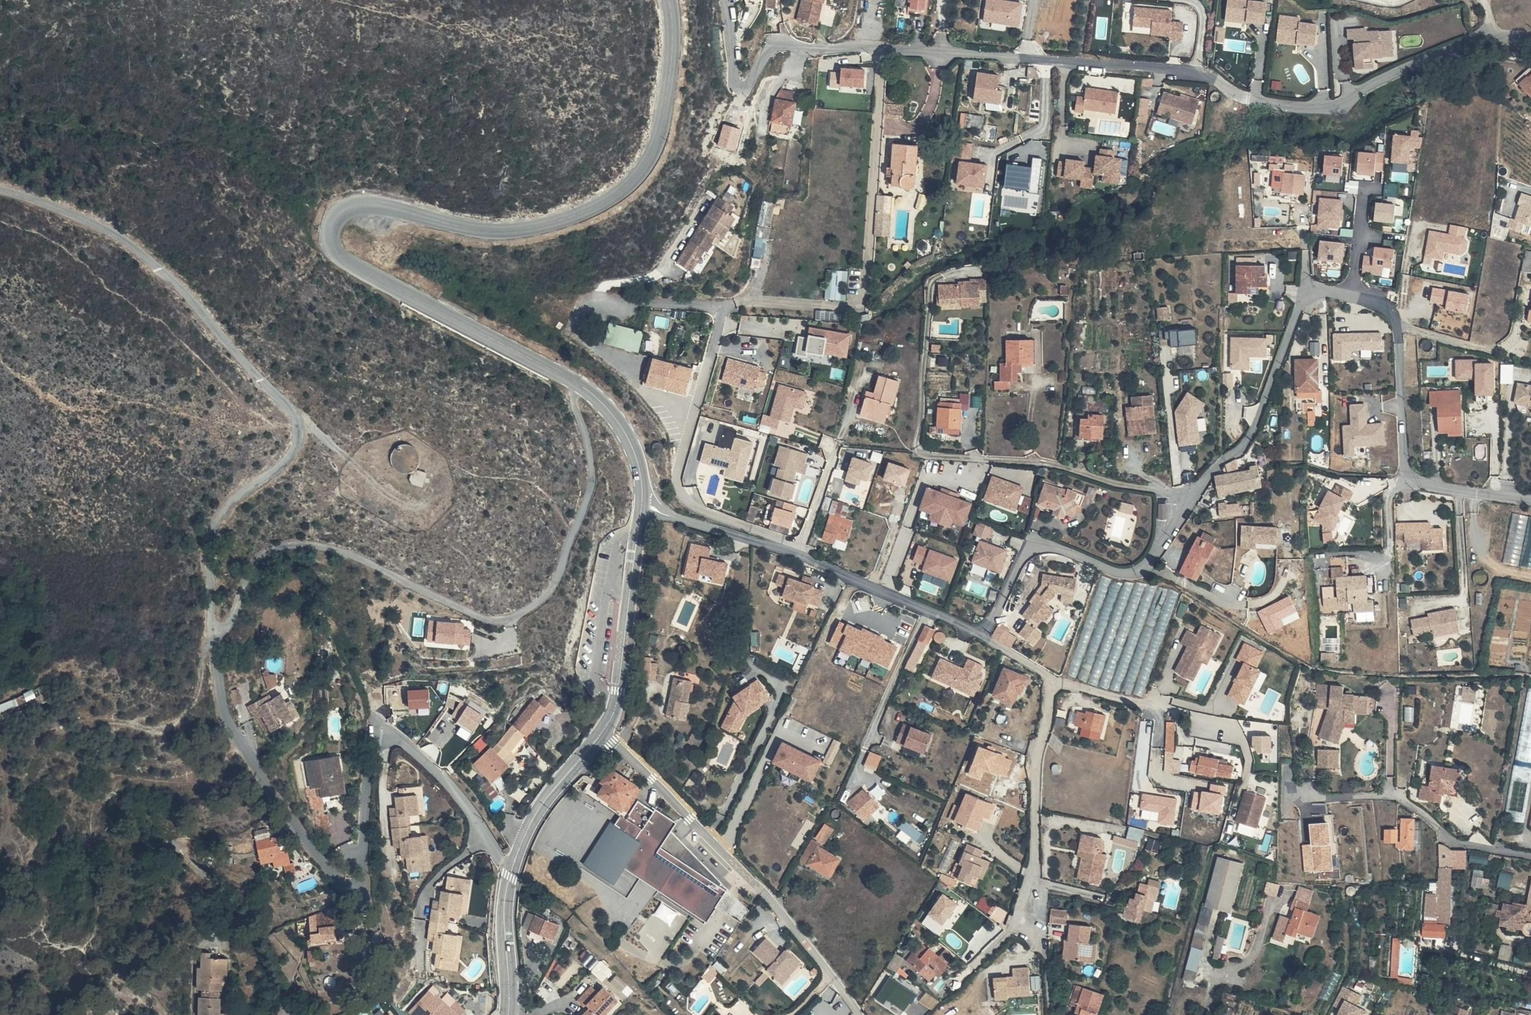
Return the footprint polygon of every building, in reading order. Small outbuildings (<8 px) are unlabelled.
[(801,17),(815,20),(817,8),(815,8),(816,0),(804,0),(801,17)] [(824,0),(816,0),(815,8),(817,8),(815,20),(819,21),(824,0)] [(928,0),(913,0),(913,1),(913,10),(927,11),(928,0)] [(985,20),(1021,25),(1024,1),(1015,0),(988,0),(985,20)] [(1220,11),(1241,12),(1240,18),(1261,20),(1263,0),(1262,0),(1221,0),(1220,11)] [(1136,6),(1134,24),(1153,26),(1153,33),(1171,34),(1171,38),(1183,39),(1185,22),(1173,21),(1174,9),(1136,6)] [(1241,12),(1220,11),(1220,18),(1240,20),(1240,18),(1241,12)] [(1293,24),(1276,22),(1275,41),(1295,43),(1294,48),(1316,50),(1317,31),(1296,29),(1292,28),(1293,24)] [(1382,47),(1392,47),(1392,30),(1368,31),(1368,27),(1347,27),(1347,38),(1354,39),(1355,69),(1371,68),(1372,57),(1382,56),(1382,47)] [(1225,48),(1246,51),(1248,41),(1227,37),(1225,48)] [(1392,56),(1392,47),(1382,47),(1382,56),(1392,56)] [(866,68),(843,66),(842,71),(841,84),(865,85),(866,68)] [(1530,87),(1530,73),(1521,68),(1508,81),(1522,95),(1530,87)] [(841,84),(842,71),(832,70),(831,86),(841,87),(841,84)] [(1000,73),(978,70),(974,99),(1002,102),(1003,89),(999,87),(1000,73)] [(1120,91),(1088,86),(1086,95),(1085,108),(1116,112),(1120,91)] [(1522,95),(1530,105),(1530,87),(1522,95)] [(1164,91),(1158,112),(1193,122),(1200,98),(1191,96),(1191,99),(1180,96),(1164,91)] [(1079,94),(1076,110),(1084,112),(1085,108),(1086,95),(1079,94)] [(1151,98),(1140,96),(1137,120),(1148,121),(1151,98)] [(905,104),(887,102),(887,115),(904,117),(905,104)] [(797,115),(777,112),(773,133),(774,133),(772,143),(792,147),(792,146),(797,115)] [(1174,134),(1176,124),(1155,121),(1154,131),(1174,134)] [(1396,130),(1392,160),(1411,162),(1413,147),(1420,148),(1422,133),(1396,130)] [(956,141),(954,159),(961,159),(972,161),(974,143),(956,141)] [(918,144),(894,142),(892,163),(897,163),(895,181),(903,182),(907,187),(910,188),(913,187),(915,186),(916,181),(915,178),(913,173),(912,171),(913,162),(917,162),(918,144)] [(1067,162),(1060,161),(1058,174),(1083,177),(1082,187),(1093,189),(1095,174),(1104,175),(1104,180),(1120,182),(1123,157),(1115,156),(1116,149),(1102,147),(1101,155),(1097,154),(1096,167),(1084,166),(1085,160),(1068,158),(1067,162)] [(1385,172),(1384,150),(1359,150),(1359,173),(1385,172)] [(1344,174),(1344,154),(1325,154),(1325,174),(1344,174)] [(1008,163),(1005,187),(1039,191),(1044,157),(1035,156),(1033,166),(1008,163)] [(972,161),(961,159),(958,182),(985,185),(988,162),(972,161)] [(1286,170),(1276,169),(1274,188),(1285,189),(1284,191),(1305,194),(1307,175),(1286,173),(1286,170)] [(879,194),(876,234),(890,235),(893,196),(879,194)] [(1515,196),(1515,207),(1517,207),(1517,223),(1514,223),(1514,232),(1530,232),(1530,196),(1515,196)] [(733,208),(718,197),(714,204),(674,262),(687,271),(701,250),(704,252),(710,243),(709,243),(714,235),(720,240),(721,238),(726,231),(729,227),(734,219),(730,216),(728,215),(730,212),(733,208)] [(1395,222),(1397,203),(1378,200),(1375,220),(1395,222)] [(732,213),(730,216),(734,219),(729,227),(732,229),(739,218),(732,213)] [(1451,231),(1429,229),(1427,257),(1445,258),(1445,253),(1468,254),(1470,224),(1451,223),(1451,231)] [(729,233),(726,231),(721,238),(724,241),(729,233)] [(1322,239),(1320,258),(1344,261),(1346,242),(1322,239)] [(1365,273),(1395,273),(1395,246),(1365,246),(1365,273)] [(1265,265),(1238,265),(1237,292),(1258,293),(1258,286),(1269,287),(1269,273),(1265,273),(1265,265)] [(828,270),(828,299),(848,299),(848,270),(828,270)] [(982,307),(980,282),(974,285),(969,285),(959,284),(952,284),(940,285),(941,296),(949,296),(971,294),(972,305),(971,306),(972,307),(982,307)] [(1433,288),(1432,302),(1447,303),(1447,310),(1470,312),(1471,289),(1433,288)] [(971,294),(949,296),(950,305),(962,304),(962,306),(971,306),(972,305),(971,294)] [(950,305),(949,296),(941,296),(942,305),(950,305)] [(1171,319),(1170,305),(1158,306),(1160,320),(1171,319)] [(631,341),(639,343),(642,332),(609,324),(607,331),(631,341)] [(821,328),(812,326),(811,334),(819,335),(821,328)] [(1197,343),(1196,327),(1165,330),(1166,342),(1175,342),(1176,345),(1197,343)] [(846,332),(821,328),(819,335),(811,334),(811,336),(801,335),(798,352),(808,354),(809,350),(824,352),(825,350),(847,354),(850,339),(846,338),(846,332)] [(637,352),(639,343),(631,341),(607,331),(604,343),(637,352)] [(1335,333),(1336,359),(1353,359),(1353,349),(1383,348),(1383,332),(1335,333)] [(1268,337),(1233,336),(1232,368),(1250,368),(1250,355),(1268,356),(1268,337)] [(998,339),(998,353),(1028,353),(1029,339),(998,339)] [(1028,353),(998,353),(998,363),(1007,363),(1007,364),(1028,363),(1028,353)] [(940,356),(940,364),(948,364),(949,356),(940,356)] [(694,368),(654,358),(647,383),(688,393),(694,368)] [(730,358),(724,379),(755,387),(756,384),(763,386),(767,372),(760,370),(761,366),(730,358)] [(1299,388),(1319,387),(1318,358),(1299,358),(1299,388)] [(1476,377),(1477,402),(1489,401),(1489,393),(1495,393),(1495,362),(1477,362),(1477,359),(1458,359),(1458,377),(1476,377)] [(1007,382),(1007,364),(1007,363),(998,363),(991,364),(990,382),(983,382),(982,391),(997,391),(997,382),(1007,382)] [(1503,364),(1503,382),(1514,382),(1514,364),(1503,364)] [(1225,373),(1225,387),(1234,387),(1234,373),(1225,373)] [(902,381),(879,375),(873,397),(864,395),(862,405),(870,407),(868,412),(887,417),(891,404),(895,405),(902,381)] [(764,412),(761,429),(791,434),(796,406),(805,407),(809,388),(778,383),(773,413),(764,412)] [(1519,384),(1517,396),(1525,398),(1524,403),(1530,404),(1530,385),(1519,384)] [(1319,387),(1299,388),(1300,399),(1319,399),(1319,387)] [(1463,426),(1461,389),(1430,391),(1431,405),(1439,404),(1441,432),(1450,431),(1450,427),(1463,426)] [(1177,411),(1181,445),(1201,442),(1199,416),(1207,403),(1189,391),(1177,411)] [(942,398),(942,407),(952,408),(952,403),(962,404),(961,406),(969,406),(969,394),(962,394),(961,399),(942,398)] [(1158,431),(1154,394),(1133,396),(1134,406),(1127,406),(1129,417),(1136,417),(1137,433),(1158,431)] [(960,427),(961,406),(962,404),(952,403),(952,408),(942,407),(939,407),(938,425),(946,426),(959,427),(960,427)] [(1344,425),(1346,455),(1356,454),(1355,445),(1386,443),(1385,421),(1369,422),(1368,403),(1352,404),(1352,424),(1344,425)] [(1309,410),(1309,425),(1317,424),(1316,410),(1309,410)] [(1095,414),(1081,413),(1081,416),(1074,417),(1073,435),(1094,435),(1095,414)] [(1137,433),(1136,417),(1129,417),(1130,434),(1137,433)] [(959,427),(946,426),(946,433),(958,434),(959,427)] [(720,444),(706,441),(701,462),(726,468),(724,476),(746,480),(756,435),(724,428),(720,444)] [(397,458),(400,470),(410,477),(422,475),(429,464),(427,452),(417,445),(405,447),(397,458)] [(791,461),(773,456),(767,475),(772,476),(769,488),(767,488),(763,503),(783,508),(787,494),(784,493),(786,486),(783,484),(784,480),(788,481),(790,472),(788,472),(791,461)] [(868,479),(874,462),(854,456),(847,479),(860,483),(862,477),(868,479)] [(800,463),(791,461),(788,472),(790,472),(796,474),(800,463)] [(1237,470),(1239,481),(1241,490),(1264,485),(1260,467),(1259,463),(1253,464),(1254,467),(1237,470)] [(1237,470),(1237,464),(1226,465),(1227,472),(1237,470)] [(1228,483),(1239,481),(1237,470),(1227,472),(1228,483)] [(796,474),(790,472),(788,481),(797,484),(799,475),(796,474)] [(1220,495),(1230,493),(1228,483),(1227,472),(1216,475),(1220,495)] [(993,475),(985,498),(1017,508),(1025,485),(993,475)] [(1241,490),(1239,481),(1228,483),(1230,493),(1241,490)] [(1330,490),(1315,519),(1329,526),(1335,513),(1338,514),(1346,498),(1349,500),(1354,491),(1338,482),(1333,492),(1330,490)] [(1079,502),(1082,491),(1068,486),(1068,489),(1060,486),(1060,488),(1045,483),(1039,502),(1056,508),(1065,510),(1075,513),(1077,508),(1079,502)] [(943,492),(929,487),(922,508),(933,511),(954,519),(966,523),(973,502),(959,497),(943,492)] [(961,492),(944,487),(943,492),(959,497),(961,492)] [(1019,508),(1028,511),(1032,496),(1022,493),(1019,508)] [(1123,501),(1120,510),(1133,513),(1136,504),(1123,501)] [(754,520),(759,508),(753,506),(748,518),(754,520)] [(954,519),(933,511),(931,518),(952,525),(954,519)] [(853,519),(832,513),(824,537),(835,541),(837,536),(846,539),(853,519)] [(1334,528),(1340,515),(1338,514),(1335,513),(1329,526),(1334,528)] [(1504,564),(1530,569),(1530,518),(1513,514),(1504,564)] [(979,521),(974,532),(990,538),(994,527),(979,521)] [(1433,521),(1397,522),(1398,537),(1408,537),(1408,542),(1425,542),(1434,541),(1434,548),(1446,547),(1445,527),(1433,528),(1433,521)] [(1248,542),(1255,542),(1275,541),(1274,526),(1247,527),(1248,542)] [(1237,548),(1247,548),(1247,527),(1236,527),(1237,548)] [(1223,550),(1199,537),(1182,569),(1199,578),(1207,563),(1214,567),(1223,550)] [(1009,549),(981,540),(974,561),(1001,571),(1009,549)] [(712,547),(693,542),(687,568),(701,571),(714,574),(713,579),(725,582),(729,562),(717,559),(717,561),(709,560),(710,556),(712,547)] [(920,544),(915,560),(922,562),(928,546),(920,544)] [(931,548),(923,569),(950,579),(958,558),(931,548)] [(1363,573),(1345,574),(1341,574),(1340,563),(1328,563),(1329,575),(1334,575),(1335,592),(1335,593),(1346,593),(1346,598),(1356,597),(1357,607),(1375,605),(1373,596),(1366,596),(1363,573)] [(701,571),(687,568),(686,574),(700,577),(701,571)] [(1066,575),(1065,572),(1042,572),(1042,582),(1047,582),(1042,592),(1034,588),(1022,615),(1043,622),(1047,614),(1050,616),(1055,604),(1045,600),(1047,595),(1052,593),(1054,592),(1055,590),(1056,588),(1066,588),(1077,587),(1077,575),(1066,575)] [(790,581),(767,573),(763,582),(774,586),(771,594),(779,597),(795,603),(796,601),(806,604),(811,590),(801,587),(802,585),(799,584),(790,581)] [(793,575),(790,581),(799,584),(801,578),(793,575)] [(771,594),(774,586),(763,582),(760,590),(771,594)] [(1335,592),(1326,592),(1327,601),(1337,602),(1336,593),(1335,593),(1335,592)] [(795,603),(779,597),(776,605),(792,610),(795,603)] [(1356,597),(1346,598),(1348,607),(1357,607),(1356,597)] [(807,611),(817,614),(819,606),(809,603),(807,611)] [(1427,617),(1409,620),(1412,637),(1431,633),(1431,638),(1433,638),(1434,637),(1458,632),(1453,609),(1443,611),(1444,614),(1439,615),(1439,611),(1426,614),(1427,617)] [(462,623),(427,621),(425,640),(468,643),(469,630),(461,629),(462,623)] [(1044,630),(1028,622),(1022,634),(1038,642),(1044,630)] [(1525,622),(1520,622),(1516,641),(1523,642),(1525,630),(1523,629),(1525,622)] [(1223,634),(1203,624),(1198,635),(1187,630),(1181,642),(1189,647),(1192,648),(1188,655),(1185,653),(1178,667),(1186,671),(1188,668),(1198,672),(1205,661),(1201,659),(1207,649),(1213,652),(1223,634)] [(1009,633),(997,625),(990,635),(1002,643),(1003,643),(1009,633)] [(932,630),(924,627),(914,653),(922,656),(932,630)] [(1019,638),(1009,633),(1003,643),(1013,649),(1019,638)] [(1237,659),(1242,661),(1229,697),(1248,704),(1267,649),(1244,641),(1237,659)] [(1213,652),(1207,649),(1201,659),(1205,661),(1207,663),(1213,652)] [(1337,652),(1323,652),(1323,661),(1337,661),(1337,652)] [(938,663),(932,678),(943,683),(946,676),(965,684),(962,690),(974,695),(981,676),(978,675),(982,664),(967,658),(963,668),(948,662),(946,667),(938,663)] [(940,659),(938,663),(946,667),(948,662),(940,659)] [(639,668),(636,667),(635,670),(632,670),(630,681),(638,682),(639,668)] [(1186,671),(1178,667),(1176,671),(1194,680),(1198,672),(1188,668),(1186,671)] [(1009,674),(995,670),(987,695),(1007,701),(1010,690),(1016,691),(1019,679),(1009,676),(1009,674)] [(279,686),(278,674),(266,675),(267,687),(279,686)] [(946,676),(943,683),(962,690),(965,684),(946,676)] [(1345,692),(1346,685),(1318,682),(1317,698),(1328,699),(1327,700),(1327,701),(1328,702),(1328,703),(1328,704),(1329,704),(1329,705),(1330,705),(1321,734),(1335,739),(1342,721),(1346,721),(1348,707),(1358,708),(1358,712),(1368,713),(1369,695),(1355,693),(1353,690),(1350,689),(1348,693),(1345,692)] [(1463,696),(1477,698),(1479,687),(1465,685),(1463,696)] [(1517,758),(1530,760),(1530,685),(1517,758)] [(432,711),(430,687),(408,688),(410,712),(432,711)] [(751,687),(733,699),(735,703),(729,707),(717,729),(732,736),(739,721),(738,719),(753,708),(755,710),(763,704),(751,687)] [(238,688),(231,691),(234,703),(242,700),(238,688)] [(34,696),(33,691),(23,695),(25,700),(34,696)] [(457,707),(451,716),(475,731),(487,712),(454,691),(448,702),(457,707)] [(49,701),(45,693),(21,706),(23,712),(49,701)] [(666,705),(681,707),(682,696),(662,693),(660,704),(666,705)] [(275,701),(274,697),(251,705),(257,721),(265,718),(271,734),(293,726),(287,708),(289,707),(285,697),(275,701)] [(523,708),(517,704),(511,713),(517,717),(523,708)] [(677,729),(678,724),(664,721),(666,705),(660,704),(656,727),(677,729)] [(302,723),(295,705),(289,707),(287,708),(293,726),(302,723)] [(678,724),(681,707),(666,705),(664,721),(678,724)] [(1406,706),(1405,720),(1415,720),(1415,707),(1406,706)] [(1358,708),(1348,707),(1346,721),(1356,723),(1358,712),(1358,708)] [(536,718),(523,708),(517,717),(530,726),(536,718)] [(753,708),(738,719),(739,721),(755,710),(753,708)] [(1098,716),(1080,712),(1079,715),(1071,712),(1067,726),(1095,732),(1098,716)] [(517,717),(511,713),(505,721),(511,726),(517,717)] [(400,714),(392,714),(392,717),(386,716),(385,724),(388,724),(388,726),(391,726),(391,728),(403,729),(404,723),(400,723),(400,714)] [(530,726),(517,717),(511,726),(524,735),(530,726)] [(1346,721),(1342,721),(1335,739),(1340,741),(1346,721)] [(1174,723),(1170,723),(1167,723),(1165,753),(1173,753),(1174,723)] [(895,742),(924,752),(930,734),(902,724),(895,742)] [(499,743),(491,750),(500,760),(507,753),(510,756),(524,735),(511,726),(499,743)] [(1094,739),(1095,732),(1079,728),(1077,735),(1094,739)] [(732,736),(717,729),(715,734),(729,742),(732,736)] [(1268,756),(1267,763),(1273,764),(1276,742),(1260,740),(1259,748),(1264,756),(1268,756)] [(781,741),(773,764),(815,779),(823,756),(781,741)] [(491,750),(489,747),(471,764),(489,784),(507,767),(506,766),(500,760),(491,750)] [(1340,749),(1320,749),(1320,767),(1340,767),(1340,749)] [(871,750),(865,764),(878,769),(883,754),(871,750)] [(510,756),(507,753),(500,760),(506,766),(513,759),(510,756)] [(1173,758),(1173,753),(1165,753),(1164,772),(1178,773),(1179,758),(1173,758)] [(340,767),(337,754),(304,759),(309,789),(318,788),(319,798),(337,796),(332,769),(340,767)] [(1212,766),(1194,762),(1194,765),(1190,765),(1189,769),(1186,769),(1185,772),(1211,777),(1212,776),(1232,779),(1233,773),(1231,772),(1232,768),(1229,768),(1228,771),(1213,769),(1212,766)] [(1464,768),(1433,763),(1430,782),(1422,781),(1420,797),(1443,800),(1444,793),(1460,796),(1464,768)] [(1530,786),(1530,767),(1515,764),(1505,817),(1524,821),(1530,786)] [(344,795),(340,767),(332,769),(337,796),(344,795)] [(641,785),(615,769),(602,789),(595,784),(588,793),(599,800),(603,794),(626,808),(634,796),(641,785)] [(1210,790),(1197,788),(1193,808),(1222,814),(1228,784),(1212,781),(1210,790)] [(415,789),(415,786),(401,787),(401,794),(396,794),(397,805),(397,815),(390,815),(391,828),(392,839),(400,839),(400,847),(401,857),(407,857),(407,865),(424,864),(423,855),(418,855),(417,837),(409,838),(408,827),(406,814),(414,813),(413,793),(415,793),(415,789)] [(423,786),(419,786),(415,789),(415,793),(419,813),(425,813),(423,786)] [(948,818),(956,821),(964,792),(959,790),(948,818)] [(1267,797),(1247,790),(1237,820),(1258,828),(1267,797)] [(969,794),(964,792),(956,821),(958,821),(969,794)] [(866,804),(855,793),(841,808),(852,819),(866,804)] [(1143,793),(1142,809),(1160,810),(1159,823),(1177,824),(1179,795),(1143,793)] [(603,794),(599,800),(625,816),(635,801),(637,798),(634,796),(626,808),(603,794)] [(990,803),(969,794),(958,821),(965,824),(964,828),(977,834),(979,829),(981,830),(984,821),(983,820),(985,816),(990,803)] [(647,808),(635,801),(625,816),(615,830),(606,824),(599,835),(608,842),(591,866),(612,881),(628,858),(639,866),(644,857),(649,860),(670,831),(676,822),(649,806),(647,808)] [(998,806),(990,803),(985,816),(993,819),(998,806)] [(397,815),(397,805),(389,807),(390,815),(397,815)] [(313,810),(314,818),(323,816),(321,809),(313,810)] [(323,816),(314,818),(318,838),(330,835),(326,816),(323,816)] [(1415,817),(1404,817),(1403,849),(1415,849),(1415,817)] [(921,843),(927,835),(906,818),(900,826),(921,843)] [(1334,869),(1331,821),(1312,823),(1316,870),(1334,869)] [(1140,829),(1121,824),(1119,834),(1131,836),(1138,838),(1140,829)] [(831,828),(825,825),(817,839),(823,842),(831,828)] [(1399,841),(1399,828),(1386,828),(1386,841),(1399,841)] [(267,838),(266,831),(252,834),(254,841),(267,838)] [(720,884),(670,831),(649,860),(640,874),(706,918),(713,907),(724,891),(718,887),(720,884)] [(1119,834),(1106,831),(1104,838),(1129,844),(1131,836),(1119,834)] [(608,842),(599,835),(582,860),(578,866),(607,885),(604,889),(622,901),(638,878),(640,874),(649,860),(644,857),(639,866),(628,858),(612,881),(591,866),(608,842)] [(1080,835),(1077,858),(1081,858),(1079,872),(1077,872),(1076,879),(1098,882),(1103,852),(1093,850),(1096,838),(1080,835)] [(423,837),(429,873),(432,873),(428,836),(423,837)] [(283,837),(275,839),(268,841),(255,844),(260,864),(271,862),(272,861),(274,868),(290,864),(287,851),(283,837)] [(407,874),(429,873),(423,837),(417,837),(418,855),(423,855),(424,864),(407,865),(407,874)] [(400,847),(400,839),(392,839),(393,848),(400,847)] [(1439,840),(1437,840),(1437,843),(1448,849),(1448,861),(1456,861),(1456,846),(1449,846),(1439,840)] [(820,846),(813,842),(802,861),(830,877),(839,861),(820,849),(820,846)] [(1448,849),(1437,843),(1437,862),(1444,862),(1448,861),(1448,849)] [(975,848),(964,844),(957,863),(960,865),(956,879),(967,882),(970,873),(979,876),(981,876),(987,860),(978,857),(972,855),(975,848)] [(1490,856),(1472,853),(1471,861),(1489,864),(1490,856)] [(1240,863),(1215,856),(1203,905),(1228,911),(1240,863)] [(1444,876),(1444,862),(1437,862),(1436,890),(1423,890),(1422,919),(1420,919),(1420,922),(1422,924),(1421,931),(1440,932),(1440,926),(1443,925),(1444,911),(1444,876)] [(1483,877),(1484,869),(1475,868),(1473,885),(1489,887),(1490,878),(1483,877)] [(1502,870),(1498,886),(1511,889),(1514,873),(1502,870)] [(979,876),(970,873),(967,882),(976,885),(979,876)] [(706,918),(640,874),(638,878),(703,922),(706,918)] [(1142,892),(1140,906),(1149,907),(1150,898),(1154,898),(1156,877),(1145,876),(1144,878),(1134,878),(1134,886),(1142,889),(1142,892)] [(1272,881),(1265,880),(1262,889),(1274,892),(1277,881),(1272,881)] [(443,955),(453,961),(454,955),(451,954),(454,935),(447,934),(449,923),(452,911),(459,913),(463,892),(467,892),(468,884),(451,881),(450,889),(444,889),(442,899),(440,908),(436,907),(438,921),(443,955)] [(1313,887),(1296,883),(1294,887),(1311,892),(1313,887)] [(472,885),(468,884),(467,892),(463,892),(459,913),(467,914),(472,885)] [(748,914),(720,884),(718,887),(724,891),(713,907),(739,925),(748,914)] [(939,933),(961,903),(944,891),(922,921),(939,933)] [(1142,892),(1133,891),(1132,896),(1129,896),(1128,901),(1124,900),(1121,917),(1137,920),(1142,892)] [(1309,902),(1292,897),(1291,904),(1294,906),(1291,916),(1280,914),(1274,937),(1284,940),(1287,932),(1296,934),(1297,930),(1314,934),(1320,911),(1308,908),(1309,902)] [(1524,928),(1529,899),(1524,898),(1524,901),(1503,898),(1501,905),(1497,905),(1497,911),(1500,912),(1499,919),(1519,923),(1521,925),(1523,927),(1524,928)] [(453,964),(453,961),(443,955),(438,921),(436,907),(434,906),(431,919),(429,930),(436,932),(435,939),(433,949),(437,950),(436,960),(453,964)] [(1210,912),(1199,909),(1191,939),(1203,941),(1210,912)] [(1063,915),(1048,912),(1046,922),(1061,925),(1063,915)] [(559,924),(537,915),(533,928),(553,938),(559,924)] [(320,917),(308,917),(302,919),(303,945),(311,945),(312,944),(329,944),(328,924),(320,923),(320,917)] [(1087,929),(1067,925),(1064,942),(1061,961),(1082,965),(1085,945),(1087,929)] [(436,932),(429,930),(428,938),(435,939),(436,932)] [(454,955),(453,961),(458,965),(463,937),(454,935),(451,954),(454,955)] [(781,954),(765,939),(753,952),(770,967),(766,971),(774,978),(781,970),(788,976),(800,963),(785,950),(781,954)] [(1203,941),(1191,939),(1182,978),(1193,981),(1203,941)] [(1221,941),(1214,939),(1210,953),(1217,955),(1221,941)] [(1093,947),(1085,945),(1082,965),(1090,967),(1093,947)] [(587,948),(579,958),(604,980),(613,969),(587,948)] [(198,989),(204,989),(221,990),(223,990),(223,982),(222,958),(211,958),(211,951),(202,952),(202,966),(199,967),(198,989)] [(918,955),(912,951),(899,966),(922,983),(929,975),(934,978),(941,968),(933,962),(929,959),(924,964),(916,958),(918,955)] [(937,956),(933,962),(941,968),(942,960),(937,956)] [(895,966),(890,962),(883,973),(888,976),(895,966)] [(717,975),(708,967),(706,970),(701,977),(710,983),(717,975)] [(781,970),(774,978),(782,985),(789,977),(781,970)] [(1024,998),(1024,971),(1009,971),(1009,979),(989,979),(989,1002),(1001,1001),(1001,998),(1024,998)] [(905,1011),(917,991),(890,975),(878,995),(905,1011)] [(1032,976),(1032,987),(1041,987),(1040,975),(1032,976)] [(1074,977),(1065,996),(1070,998),(1076,1001),(1074,1006),(1070,1014),(1092,1014),(1093,1014),(1089,1012),(1101,989),(1074,977)] [(1323,995),(1330,998),(1334,984),(1327,982),(1323,995)] [(1341,984),(1332,1004),(1340,1007),(1337,1014),(1364,1014),(1367,1008),(1356,1003),(1360,993),(1341,984)] [(592,988),(579,1002),(590,1012),(588,1014),(609,1014),(620,1002),(606,989),(600,995),(592,988)] [(204,989),(204,997),(200,997),(200,1014),(222,1014),(222,998),(221,998),(221,990),(204,989)] [(409,1012),(412,1014),(454,1014),(436,997),(434,998),(429,992),(409,1012)] [(885,1003),(899,1014),(903,1009),(889,998),(885,1003)] [(1076,1001),(1070,998),(1068,1004),(1074,1006),(1076,1001)] [(1443,1008),(1441,1014),(1457,1014),(1458,1012),(1461,1013),(1463,1005),(1449,1001),(1446,1009),(1443,1008)] [(293,1011),(291,1002),(281,1003),(278,1004),(281,1013),(293,1011)]
